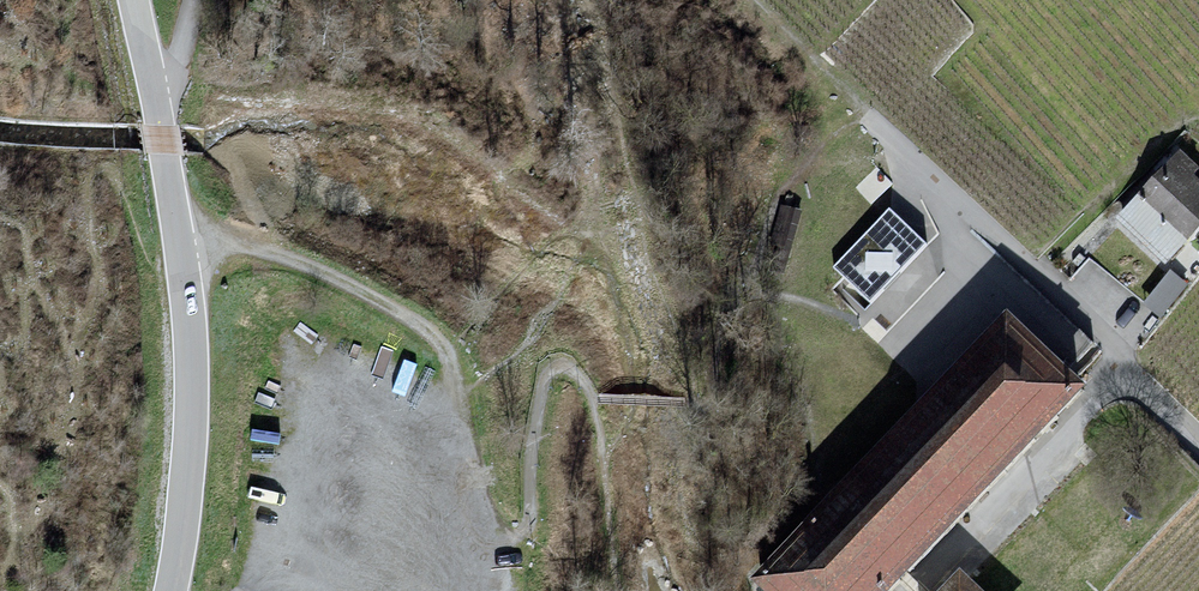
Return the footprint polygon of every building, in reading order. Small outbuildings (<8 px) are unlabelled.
[(1124,225),(1176,274),(1198,250),(1198,171),(1187,160),(1124,225)] [(801,210),(780,205),(765,260),(786,265),(801,210)] [(917,234),(890,208),(834,267),(870,302),(927,243),(917,234)] [(755,577),(769,590),(874,590),(1073,384),(1006,318),(755,577)] [(944,590),(977,590),(959,575),(944,590)]
